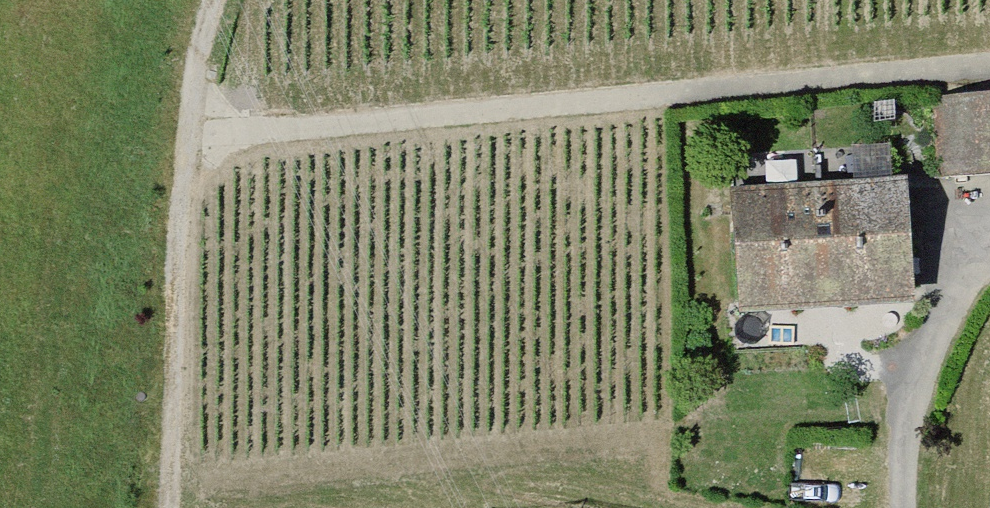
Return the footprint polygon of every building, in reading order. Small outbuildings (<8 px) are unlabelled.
[(938,170),(989,167),(989,87),(934,90),(938,170)] [(737,308),(909,299),(903,179),(730,187),(737,308)]
